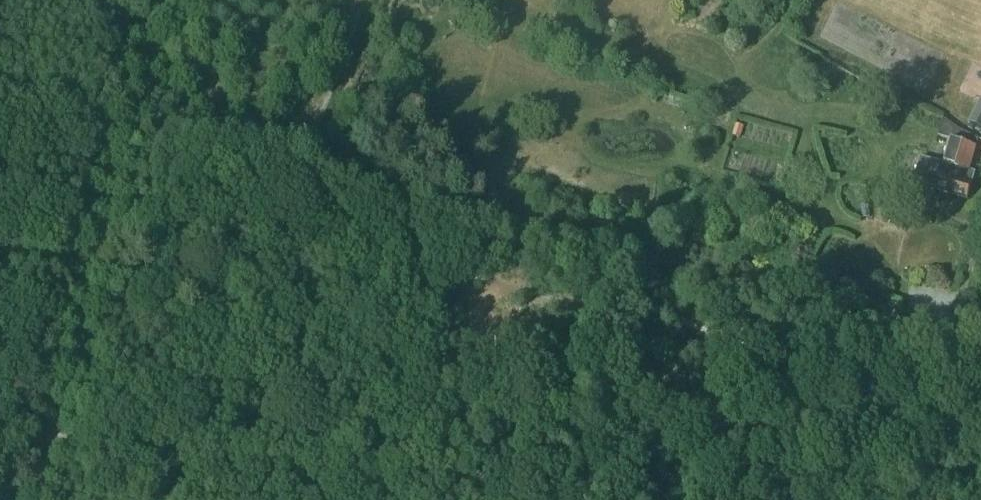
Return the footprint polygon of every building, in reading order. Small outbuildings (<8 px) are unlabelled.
[(980,100),(969,123),(980,129),(980,100)] [(938,136),(949,139),(942,163),(920,156),(911,187),(935,194),(936,190),(966,199),(973,175),(968,173),(979,138),(960,128),(943,118),(938,136)] [(736,123),(732,135),(740,138),(744,126),(736,123)] [(909,205),(893,201),(889,214),(905,219),(909,205)]
